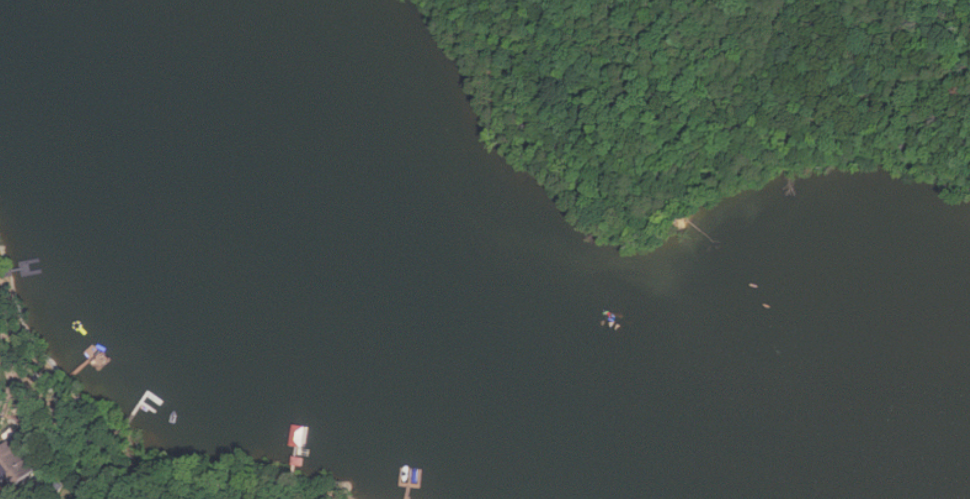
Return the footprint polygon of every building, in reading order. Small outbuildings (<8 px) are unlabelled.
[(40,469),(35,463),(41,458),(21,434),(0,452),(0,465),(19,487),(40,469)]
